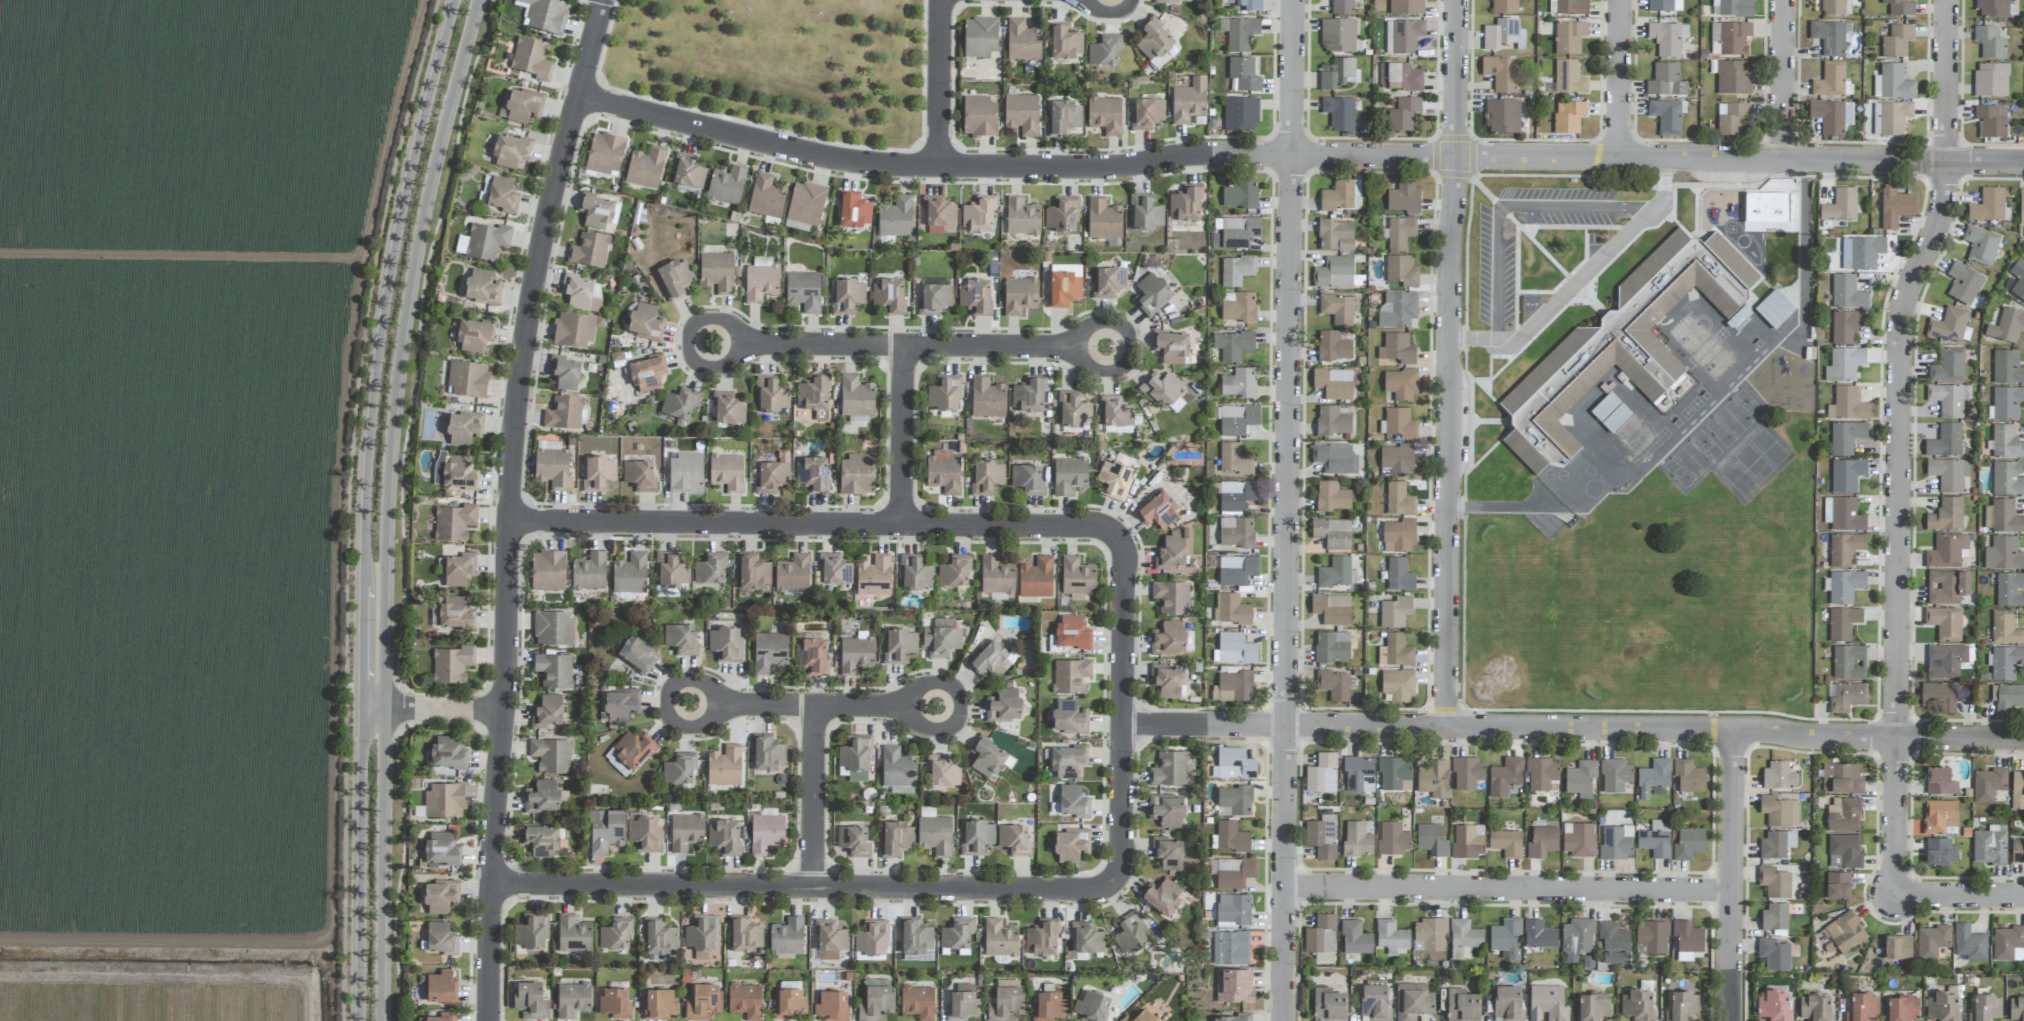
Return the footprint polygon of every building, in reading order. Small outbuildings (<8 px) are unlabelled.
[(557,0),(515,0),(514,1),(528,5),(523,25),(562,34),(570,3),(557,0)] [(1236,6),(1244,6),(1244,11),(1262,11),(1262,0),(1236,0),(1236,6)] [(1331,15),(1353,15),(1354,0),(1331,0),(1331,15)] [(1423,15),(1423,0),(1390,0),(1390,14),(1423,15)] [(1492,13),(1518,14),(1518,0),(1493,0),(1492,13)] [(1556,14),(1588,15),(1589,0),(1556,0),(1556,14)] [(1881,4),(1890,5),(1889,15),(1914,16),(1914,3),(1907,2),(1907,0),(1881,0),(1881,4)] [(1977,17),(2017,17),(2017,4),(2010,4),(2010,0),(1977,0),(1977,17)] [(1139,29),(1146,36),(1135,46),(1150,61),(1156,55),(1159,58),(1175,43),(1151,17),(1139,29)] [(997,53),(998,19),(964,18),(963,57),(990,58),(990,52),(997,53)] [(1007,60),(1040,60),(1040,28),(1024,28),(1025,19),(1008,18),(1007,60)] [(1519,19),(1496,18),(1496,26),(1483,26),(1483,51),(1502,51),(1502,44),(1516,44),(1516,50),(1525,50),(1525,30),(1519,30),(1519,19)] [(1355,20),(1322,19),(1322,52),(1361,52),(1361,40),(1355,40),(1355,20)] [(1425,22),(1386,21),(1386,54),(1416,55),(1416,36),(1425,36),(1425,22)] [(1580,55),(1580,36),(1587,36),(1588,23),(1556,22),(1555,54),(1580,55)] [(1809,39),(1822,39),(1822,57),(1844,57),(1845,34),(1850,34),(1850,22),(1809,22),(1809,39)] [(1752,24),(1711,23),(1711,55),(1746,56),(1746,37),(1752,37),(1752,24)] [(1082,33),(1067,33),(1066,24),(1050,25),(1050,61),(1075,60),(1075,55),(1083,55),(1082,33)] [(1647,24),(1647,40),(1658,40),(1657,57),(1680,58),(1680,38),(1688,38),(1688,25),(1647,24)] [(1882,37),(1881,57),(1907,58),(1907,39),(1914,39),(1914,25),(1890,25),(1890,37),(1882,37)] [(1981,59),(2006,59),(2006,38),(1998,38),(1998,26),(1974,27),(1974,42),(1981,42),(1981,59)] [(1088,65),(1117,66),(1118,45),(1122,46),(1122,35),(1101,35),(1100,44),(1088,44),(1088,65)] [(509,70),(550,80),(554,63),(545,60),(549,44),(518,36),(509,70)] [(1228,79),(1237,79),(1237,91),(1261,92),(1261,77),(1254,77),(1254,58),(1229,57),(1228,79)] [(1355,58),(1332,59),(1332,66),(1319,66),(1320,91),(1337,90),(1337,84),(1359,84),(1359,69),(1355,70),(1355,58)] [(1516,93),(1517,58),(1482,58),(1481,76),(1494,76),(1494,93),(1516,93)] [(1555,93),(1588,93),(1588,78),(1578,78),(1579,59),(1555,59),(1555,93)] [(1750,95),(1750,61),(1711,61),(1711,73),(1717,73),(1717,94),(1750,95)] [(1811,95),(1852,96),(1852,83),(1844,83),(1845,62),(1823,61),(1823,81),(1811,80),(1811,95)] [(1423,90),(1422,70),(1410,70),(1410,63),(1381,64),(1381,90),(1423,90)] [(1687,96),(1687,82),(1679,82),(1679,63),(1654,63),(1653,81),(1647,81),(1647,95),(1687,96)] [(1973,97),(2008,97),(2008,64),(1978,63),(1978,72),(1973,72),(1973,97)] [(1904,64),(1881,64),(1881,76),(1874,76),(1874,98),(1916,99),(1916,81),(1903,81),(1904,64)] [(1206,76),(1191,76),(1191,88),(1172,87),(1171,125),(1189,125),(1189,116),(1205,116),(1206,76)] [(527,124),(528,116),(540,119),(544,97),(508,90),(503,119),(527,124)] [(1038,96),(1004,95),(1004,129),(1020,129),(1020,137),(1037,138),(1038,96)] [(997,103),(989,102),(989,97),(963,97),(963,136),(996,137),(997,103)] [(1120,98),(1087,99),(1088,128),(1104,128),(1104,136),(1121,136),(1120,98)] [(1225,98),(1225,131),(1258,131),(1258,98),(1225,98)] [(1354,99),(1322,98),(1321,113),(1331,114),(1330,132),(1354,132),(1354,99)] [(1421,98),(1397,98),(1397,110),(1389,109),(1388,131),(1413,131),(1414,112),(1421,112),(1421,98)] [(1131,131),(1152,131),(1152,122),(1164,121),(1164,100),(1135,100),(1135,115),(1130,115),(1131,131)] [(1519,134),(1520,101),(1486,100),(1486,115),(1488,115),(1488,133),(1519,134)] [(1050,136),(1065,136),(1065,128),(1081,129),(1082,107),(1074,106),(1074,102),(1051,101),(1050,136)] [(1681,113),(1687,113),(1686,101),(1648,102),(1648,117),(1658,117),(1658,136),(1681,135),(1681,113)] [(1579,116),(1587,116),(1587,102),(1555,102),(1555,134),(1579,134),(1579,116)] [(1853,102),(1809,102),(1808,119),(1821,119),(1821,136),(1844,136),(1844,125),(1853,125),(1853,102)] [(1913,103),(1874,103),(1874,115),(1880,115),(1880,136),(1903,136),(1904,118),(1913,118),(1913,103)] [(1750,104),(1718,104),(1718,136),(1742,136),(1743,117),(1750,118),(1750,104)] [(1975,106),(1975,120),(1979,120),(1979,138),(2007,138),(2006,106),(1975,106)] [(585,168),(616,177),(626,140),(595,132),(585,168)] [(531,143),(499,134),(491,164),(515,170),(519,157),(527,159),(531,143)] [(624,182),(656,190),(666,150),(650,145),(648,155),(632,151),(624,182)] [(672,183),(702,190),(706,169),(695,166),(697,157),(676,152),(672,167),(676,168),(672,183)] [(747,169),(731,165),(729,175),(712,171),(705,199),(738,206),(747,169)] [(747,212),(780,219),(786,188),(771,185),(773,175),(756,172),(747,212)] [(514,215),(519,194),(510,193),(513,181),(493,176),(486,205),(501,208),(500,212),(514,215)] [(1223,187),(1222,207),(1256,208),(1257,179),(1237,178),(1237,188),(1223,187)] [(1321,210),(1360,210),(1360,180),(1334,180),(1334,191),(1321,191),(1321,210)] [(817,227),(827,189),(794,181),(785,219),(817,227)] [(1387,212),(1419,213),(1419,181),(1397,181),(1397,190),(1387,190),(1387,212)] [(1915,195),(1895,194),(1895,185),(1882,185),(1881,230),(1897,230),(1897,216),(1914,217),(1915,195)] [(1200,186),(1182,186),(1182,194),(1169,194),(1169,216),(1177,216),(1176,221),(1200,221),(1200,186)] [(1856,188),(1834,187),(1834,205),(1820,205),(1819,221),(1856,221),(1856,188)] [(2004,188),(1982,187),(1981,205),(1968,205),(1968,220),(2004,221),(2004,188)] [(839,227),(871,227),(871,202),(856,202),(856,193),(839,193),(839,227)] [(604,231),(606,223),(615,225),(620,203),(581,194),(577,211),(586,213),(582,226),(604,231)] [(943,234),(943,226),(956,226),(956,205),(944,205),(944,196),(922,195),(922,213),(921,234),(943,234)] [(1164,206),(1151,206),(1151,195),(1131,195),(1130,229),(1154,229),(1154,226),(1163,226),(1164,206)] [(878,205),(878,237),(912,236),(911,196),(895,196),(895,204),(878,205)] [(970,233),(993,232),(992,196),(974,197),(974,205),(961,206),(962,227),(970,227),(970,233)] [(1079,196),(1054,197),(1054,207),(1044,208),(1045,229),(1054,228),(1054,233),(1075,233),(1075,206),(1079,206),(1079,196)] [(1007,235),(1040,234),(1039,205),(1024,205),(1024,197),(1006,198),(1007,235)] [(1121,239),(1122,207),(1105,207),(1105,198),(1089,198),(1088,239),(1121,239)] [(1249,249),(1249,237),(1261,237),(1261,219),(1214,218),(1214,229),(1222,230),(1222,248),(1249,249)] [(1388,251),(1406,252),(1406,237),(1417,237),(1417,218),(1389,218),(1388,251)] [(1353,221),(1319,221),(1319,251),(1353,250),(1353,221)] [(512,228),(497,225),(497,228),(471,224),(465,257),(497,262),(499,247),(509,249),(512,228)] [(1990,268),(2001,236),(1967,225),(1962,240),(1972,244),(1966,260),(1990,268)] [(1498,403),(1514,420),(1513,421),(1516,427),(1510,438),(1508,435),(1502,441),(1515,454),(1523,446),(1534,475),(1578,452),(1581,446),(1556,421),(1614,365),(1664,416),(1693,388),(1687,385),(1683,378),(1648,331),(1694,287),(1731,324),(1758,275),(1715,231),(1703,244),(1676,229),(1632,272),(1609,313),(1604,316),(1595,332),(1580,324),(1498,403)] [(566,262),(604,269),(610,236),(581,231),(578,247),(569,245),(566,262)] [(454,252),(464,255),(468,237),(458,235),(454,252)] [(1842,239),(1842,270),(1876,270),(1876,254),(1886,254),(1886,238),(1842,239)] [(733,254),(700,254),(700,286),(716,286),(716,295),(733,295),(733,254)] [(1386,281),(1402,282),(1402,288),(1418,288),(1418,269),(1410,268),(1411,256),(1387,256),(1386,281)] [(1255,257),(1222,257),(1222,288),(1241,288),(1241,276),(1255,276),(1255,257)] [(1325,257),(1324,268),(1313,267),(1313,287),(1352,288),(1353,258),(1325,257)] [(681,287),(695,282),(686,258),(657,268),(669,302),(685,296),(681,287)] [(746,267),(745,304),(762,304),(762,294),(778,295),(779,265),(771,264),(771,258),(753,258),(753,267),(746,267)] [(2018,258),(2009,272),(2019,279),(2009,293),(2023,302),(2023,262),(2018,258)] [(1985,277),(1954,261),(1947,275),(1955,279),(1947,294),(1969,307),(1985,277)] [(1080,265),(1050,265),(1049,308),(1067,309),(1067,300),(1081,300),(1081,277),(1074,277),(1074,271),(1080,271),(1080,265)] [(1092,299),(1114,299),(1114,290),(1126,290),(1126,269),(1097,268),(1096,285),(1092,285),(1092,299)] [(492,271),(472,269),(471,278),(467,278),(464,297),(473,298),(473,303),(498,306),(501,283),(491,281),(492,271)] [(567,308),(599,313),(601,300),(591,298),(593,282),(579,279),(579,275),(564,272),(560,296),(569,297),(567,308)] [(1174,295),(1160,277),(1156,280),(1150,272),(1135,285),(1141,293),(1133,299),(1147,317),(1174,295)] [(819,273),(786,273),(786,306),(802,306),(802,315),(819,314),(819,273)] [(1855,275),(1833,274),(1832,308),(1869,308),(1869,292),(1855,292),(1855,275)] [(872,306),(884,305),(884,316),(903,315),(903,279),(880,280),(880,284),(872,284),(872,306)] [(1004,317),(1021,317),(1021,308),(1037,308),(1038,279),(1005,279),(1004,317)] [(865,284),(856,284),(856,280),(833,280),(833,315),(855,315),(855,304),(865,305),(865,284)] [(990,281),(966,280),(966,285),(958,285),(958,308),(971,308),(971,316),(989,316),(990,281)] [(920,315),(939,315),(939,306),(951,307),(952,286),(920,285),(920,315)] [(1774,330),(1796,309),(1775,288),(1754,309),(1774,330)] [(1221,321),(1255,322),(1255,293),(1222,292),(1221,321)] [(1378,327),(1410,327),(1410,319),(1417,319),(1417,293),(1385,293),(1384,304),(1391,304),(1391,313),(1378,313),(1378,327)] [(1358,296),(1319,296),(1319,314),(1333,315),(1333,326),(1352,326),(1352,312),(1358,312),(1358,296)] [(660,342),(665,320),(655,317),(657,307),(634,302),(627,334),(660,342)] [(1926,335),(1968,344),(1971,329),(1965,327),(1968,310),(1946,306),(1942,322),(1929,320),(1926,335)] [(2015,344),(2019,328),(2023,329),(2023,312),(2003,307),(1997,327),(1987,324),(1984,336),(2015,344)] [(1833,344),(1855,344),(1855,327),(1869,327),(1868,311),(1832,312),(1833,344)] [(586,348),(587,342),(593,342),(594,327),(603,328),(604,316),(556,313),(554,346),(586,348)] [(459,351),(481,353),(483,340),(491,341),(493,324),(459,320),(457,343),(460,343),(459,351)] [(1351,331),(1319,331),(1318,360),(1351,361),(1351,331)] [(1188,333),(1154,333),(1154,352),(1161,352),(1161,365),(1189,364),(1188,333)] [(1213,333),(1213,349),(1221,349),(1221,363),(1240,363),(1241,352),(1254,352),(1254,333),(1213,333)] [(1409,333),(1385,333),(1384,347),(1378,347),(1378,359),(1400,359),(1400,365),(1415,365),(1416,346),(1408,346),(1409,333)] [(1866,349),(1831,348),(1831,367),(1825,367),(1825,382),(1856,382),(1856,365),(1866,365),(1866,349)] [(1964,349),(1939,348),(1939,366),(1929,366),(1928,382),(1964,382),(1964,349)] [(1994,350),(1993,383),(2023,384),(2023,367),(2018,367),(2019,351),(1994,350)] [(638,395),(661,386),(658,377),(667,374),(660,355),(628,367),(638,395)] [(580,360),(550,357),(548,375),(558,376),(556,389),(577,392),(580,360)] [(486,397),(488,364),(449,362),(447,395),(486,397)] [(1254,397),(1255,368),(1234,368),(1234,377),(1221,376),(1220,397),(1254,397)] [(1351,400),(1352,370),(1313,369),(1313,389),(1325,389),(1324,400),(1351,400)] [(1384,393),(1394,392),(1394,402),(1411,402),(1411,395),(1418,394),(1417,370),(1384,371),(1384,393)] [(1163,411),(1179,396),(1176,393),(1182,387),(1169,372),(1161,379),(1154,372),(1139,385),(1163,411)] [(874,384),(858,384),(858,375),(841,374),(840,416),(874,416),(874,384)] [(958,375),(937,376),(937,386),(927,387),(928,410),(959,410),(958,375)] [(776,388),(777,377),(757,377),(757,412),(780,413),(780,409),(789,409),(789,388),(776,388)] [(827,377),(810,377),(810,384),(797,383),(797,405),(805,405),(804,411),(816,411),(816,421),(826,421),(827,377)] [(1004,417),(1005,386),(988,385),(989,378),(972,377),(972,417),(1004,417)] [(1012,408),(1019,408),(1020,413),(1043,412),(1043,377),(1025,377),(1025,386),(1012,386),(1012,408)] [(1963,400),(1969,400),(1970,386),(1927,385),(1926,402),(1940,402),(1940,418),(1963,419),(1963,400)] [(697,391),(680,386),(677,395),(665,392),(659,413),(676,418),(674,424),(687,428),(697,391)] [(1858,386),(1835,386),(1834,406),(1827,406),(1827,419),(1870,419),(1871,403),(1858,403),(1858,386)] [(2018,404),(2023,403),(2023,387),(1992,388),(1993,421),(2018,421),(2018,404)] [(744,424),(745,402),(733,402),(733,392),(712,392),(712,408),(715,408),(715,423),(744,424)] [(1092,425),(1091,403),(1079,403),(1078,392),(1059,393),(1059,426),(1092,425)] [(543,428),(581,430),(582,396),(554,395),(553,411),(544,410),(543,428)] [(1122,396),(1099,395),(1098,426),(1133,427),(1134,405),(1121,405),(1122,396)] [(1318,436),(1352,435),(1351,415),(1339,415),(1338,406),(1317,406),(1318,436)] [(1260,407),(1220,407),(1220,436),(1245,437),(1245,425),(1259,425),(1260,407)] [(1409,409),(1385,408),(1385,434),(1400,434),(1400,440),(1417,440),(1417,421),(1409,421),(1409,409)] [(450,445),(471,446),(471,438),(482,439),(483,415),(448,413),(447,436),(450,436),(450,445)] [(1867,423),(1831,423),(1830,456),(1852,457),(1853,439),(1867,439),(1867,423)] [(1961,456),(1961,423),(1939,423),(1939,440),(1924,440),(1924,456),(1961,456)] [(1993,425),(1993,457),(2023,458),(2023,442),(2016,442),(2016,425),(1993,425)] [(1239,443),(1220,443),(1221,474),(1253,473),(1253,455),(1240,455),(1239,443)] [(1324,474),(1358,474),(1358,455),(1351,455),(1351,445),(1312,445),(1312,463),(1323,462),(1324,474)] [(1413,446),(1381,446),(1380,468),(1390,468),(1390,476),(1412,477),(1413,446)] [(534,482),(550,482),(550,491),(572,492),(572,477),(568,477),(569,450),(535,449),(534,482)] [(951,452),(926,452),(927,487),(943,487),(943,496),(960,496),(959,458),(952,458),(951,452)] [(670,454),(669,493),(702,493),(703,455),(670,454)] [(742,455),(709,455),(710,485),(726,485),(726,494),(743,494),(742,455)] [(583,492),(605,492),(606,481),(615,481),(616,460),(607,460),(607,457),(584,456),(583,492)] [(873,494),(873,457),(840,456),(839,494),(873,494)] [(827,458),(803,458),(803,466),(796,466),(796,483),(810,483),(810,494),(826,494),(827,458)] [(1054,459),(1054,497),(1071,497),(1071,488),(1088,488),(1087,458),(1054,459)] [(971,495),(991,496),(992,485),(1004,485),(1005,465),(995,464),(995,461),(972,460),(971,495)] [(1857,493),(1857,477),(1867,476),(1867,460),(1831,460),(1832,494),(1857,493)] [(1968,492),(1969,460),(1926,460),(1926,476),(1939,476),(1939,492),(1968,492)] [(1100,494),(1123,503),(1136,471),(1114,462),(1113,465),(1104,461),(1096,481),(1104,484),(1100,494)] [(2021,476),(2022,462),(1993,461),(1992,494),(2023,495),(2023,477),(2021,476)] [(623,462),(623,484),(635,484),(635,493),(654,493),(654,462),(623,462)] [(788,485),(788,463),(757,463),(757,494),(776,494),(776,485),(788,485)] [(1040,488),(1040,466),(1011,465),(1010,487),(1024,487),(1024,496),(1044,497),(1044,488),(1040,488)] [(1351,510),(1351,490),(1338,490),(1338,481),(1317,482),(1317,510),(1351,510)] [(1259,483),(1215,482),(1214,493),(1220,493),(1220,512),(1245,513),(1245,501),(1258,501),(1259,483)] [(1405,482),(1387,482),(1386,515),(1415,515),(1416,496),(1405,496),(1405,482)] [(1134,512),(1145,527),(1153,521),(1161,531),(1181,515),(1162,490),(1134,512)] [(1857,498),(1824,497),(1824,523),(1831,523),(1831,531),(1866,531),(1866,515),(1857,515),(1857,498)] [(1962,497),(1939,497),(1939,515),(1926,514),(1926,530),(1962,530),(1962,497)] [(1985,532),(2023,531),(2023,517),(2014,517),(2014,499),(1992,499),(1992,506),(1984,506),(1985,532)] [(434,541),(466,542),(467,526),(476,526),(477,505),(462,504),(462,508),(435,507),(434,541)] [(1219,547),(1253,547),(1254,518),(1219,518),(1219,547)] [(1350,520),(1312,519),(1311,539),(1326,539),(1326,549),(1350,550),(1350,520)] [(1383,521),(1383,552),(1414,552),(1414,521),(1383,521)] [(1191,531),(1163,531),(1164,549),(1154,549),(1154,568),(1195,567),(1195,559),(1192,559),(1191,531)] [(1830,567),(1852,567),(1851,551),(1866,550),(1866,534),(1830,535),(1830,567)] [(1961,567),(1960,557),(1968,557),(1968,534),(1935,535),(1935,551),(1925,551),(1925,568),(1961,567)] [(2023,569),(2023,554),(2017,554),(2017,536),(1992,536),(1992,547),(1984,548),(1985,570),(2023,569)] [(605,590),(606,551),(589,551),(588,560),(572,560),(571,589),(605,590)] [(531,591),(564,591),(565,552),(532,552),(531,591)] [(645,593),(646,552),(629,552),(629,561),(612,561),(612,592),(645,593)] [(723,583),(723,561),(727,561),(727,552),(706,552),(706,562),(694,562),(694,583),(723,583)] [(689,586),(688,563),(677,564),(676,553),(657,553),(658,586),(689,586)] [(738,588),(770,588),(770,563),(755,562),(755,553),(739,553),(738,588)] [(808,592),(809,553),(792,553),(792,562),(775,562),(774,591),(808,592)] [(840,554),(818,553),(818,570),(822,570),(822,584),(851,584),(851,564),(840,564),(840,554)] [(873,564),(856,563),(856,595),(889,596),(890,555),(873,554),(873,564)] [(933,566),(920,567),(920,554),(901,555),(902,589),(933,588),(933,566)] [(475,555),(445,555),(445,587),(466,587),(466,574),(475,574),(475,555)] [(968,586),(969,555),(950,555),(950,565),(938,564),(938,586),(968,586)] [(998,556),(982,556),(981,593),(1014,594),(1014,565),(998,564),(998,556)] [(1052,597),(1052,556),(1036,556),(1035,565),(1019,565),(1018,597),(1052,597)] [(1095,595),(1095,565),(1079,565),(1079,556),(1062,556),(1062,594),(1095,595)] [(1330,568),(1317,567),(1317,586),(1350,586),(1350,556),(1331,556),(1330,568)] [(1219,586),(1247,586),(1247,576),(1259,576),(1259,558),(1220,557),(1219,586)] [(1415,590),(1415,572),(1405,572),(1406,558),(1388,557),(1388,590),(1415,590)] [(1970,572),(1928,571),(1928,604),(1960,605),(1960,595),(1970,595),(1970,572)] [(1830,572),(1829,604),(1853,605),(1853,589),(1866,589),(1866,572),(1830,572)] [(2017,587),(2023,587),(2023,574),(1997,573),(1996,606),(2023,607),(2023,594),(2017,594),(2017,587)] [(1189,583),(1151,582),(1151,599),(1160,599),(1160,615),(1189,616),(1189,583)] [(1239,594),(1219,593),(1219,622),(1237,622),(1237,625),(1252,626),(1252,605),(1238,604),(1239,594)] [(1323,625),(1350,626),(1350,596),(1312,595),(1311,614),(1323,614),(1323,625)] [(466,597),(440,596),(440,628),(472,628),(473,613),(466,612),(466,597)] [(1412,597),(1398,597),(1398,602),(1381,602),(1380,628),(1404,628),(1405,616),(1412,616),(1412,597)] [(1863,623),(1863,609),(1830,608),(1829,642),(1851,642),(1851,623),(1863,623)] [(1962,609),(1924,608),(1924,626),(1938,626),(1937,642),(1961,642),(1962,609)] [(1993,610),(1992,643),(2023,644),(2023,629),(2014,629),(2014,610),(1993,610)] [(568,613),(535,612),(534,645),(574,646),(574,620),(568,620),(568,613)] [(1057,647),(1090,648),(1090,632),(1082,632),(1082,616),(1057,615),(1057,647)] [(961,649),(961,628),(955,628),(955,619),(933,619),(933,627),(922,627),(922,648),(927,648),(928,659),(950,659),(949,650),(961,649)] [(1150,654),(1176,655),(1176,651),(1185,651),(1185,631),(1182,631),(1182,621),(1161,620),(1161,630),(1151,630),(1150,654)] [(693,626),(664,625),(663,646),(677,646),(677,656),(697,656),(698,648),(693,648),(693,626)] [(709,652),(718,652),(718,662),(742,663),(742,650),(738,650),(739,629),(709,628),(709,652)] [(917,633),(907,634),(907,629),(886,629),(887,664),(906,664),(906,654),(917,653),(917,633)] [(647,658),(656,644),(634,630),(617,657),(646,674),(653,662),(647,658)] [(840,675),(856,675),(857,666),(873,667),(873,632),(857,632),(857,639),(841,639),(840,675)] [(1257,644),(1244,644),(1243,632),(1219,633),(1219,664),(1258,663),(1257,644)] [(1349,632),(1315,633),(1315,661),(1349,661),(1349,632)] [(1404,632),(1386,633),(1386,647),(1378,647),(1378,666),(1414,666),(1414,647),(1404,647),(1404,632)] [(787,634),(754,634),(755,675),(770,675),(770,664),(787,664),(787,634)] [(826,639),(802,639),(802,645),(795,645),(795,667),(808,667),(808,676),(826,675),(826,639)] [(1011,658),(993,639),(969,662),(980,674),(986,669),(993,675),(1011,658)] [(433,683),(465,684),(465,666),(474,666),(475,645),(460,645),(460,650),(434,649),(433,683)] [(1927,679),(1959,679),(1959,663),(1968,663),(1968,646),(1927,645),(1927,679)] [(1865,680),(1866,647),(1833,646),(1833,679),(1865,680)] [(1992,647),(1991,680),(2015,681),(2015,664),(2023,665),(2023,648),(1992,647)] [(572,656),(534,655),(533,671),(544,672),(543,688),(571,689),(572,656)] [(1092,661),(1053,661),(1053,694),(1081,694),(1082,677),(1091,677),(1092,661)] [(1150,686),(1160,687),(1160,696),(1181,697),(1181,668),(1166,668),(1166,665),(1150,664),(1150,686)] [(1414,671),(1382,670),(1381,692),(1391,692),(1391,703),(1413,703),(1414,671)] [(1219,672),(1219,686),(1212,686),(1212,701),(1252,701),(1252,673),(1219,672)] [(1349,702),(1349,672),(1318,672),(1317,691),(1329,691),(1329,702),(1349,702)] [(1867,683),(1831,683),(1831,714),(1849,714),(1849,705),(1867,705),(1867,683)] [(1955,713),(1954,683),(1921,683),(1921,705),(1939,705),(1940,714),(1955,713)] [(2012,715),(2012,706),(2023,706),(2023,685),(1991,686),(1992,701),(1996,701),(1996,715),(2012,715)] [(1018,689),(996,688),(996,697),(986,697),(985,721),(1021,721),(1021,697),(1017,697),(1018,689)] [(606,723),(630,722),(630,715),(639,714),(639,691),(605,691),(606,723)] [(561,695),(540,695),(540,707),(531,707),(531,728),(547,728),(547,724),(561,724),(561,695)] [(1078,700),(1057,700),(1056,710),(1053,710),(1052,731),(1087,732),(1088,709),(1078,709),(1078,700)] [(633,771),(658,746),(644,733),(637,740),(628,731),(610,749),(633,771)] [(785,744),(770,744),(770,736),(753,735),(753,771),(778,771),(778,766),(785,766),(785,744)] [(431,744),(432,773),(439,772),(439,770),(466,769),(465,752),(458,752),(457,736),(436,737),(436,744),(431,744)] [(867,782),(868,744),(872,744),(872,737),(851,736),(851,747),(838,746),(838,767),(848,767),(848,781),(867,782)] [(993,780),(1007,752),(977,737),(969,752),(976,755),(969,768),(993,780)] [(570,774),(571,741),(530,740),(529,757),(538,757),(538,773),(570,774)] [(740,785),(741,744),(724,744),(724,753),(707,753),(707,785),(740,785)] [(915,756),(899,756),(900,746),(883,745),(882,787),(893,788),(893,793),(915,794),(915,756)] [(1078,779),(1078,765),(1086,766),(1086,748),(1051,748),(1051,771),(1057,771),(1057,779),(1078,779)] [(1257,760),(1245,760),(1245,748),(1218,748),(1218,767),(1213,767),(1213,779),(1257,779),(1257,760)] [(692,784),(693,761),(697,761),(697,753),(675,752),(675,762),(663,762),(662,783),(692,784)] [(1149,783),(1191,784),(1192,752),(1158,752),(1158,768),(1150,768),(1149,783)] [(1305,792),(1335,793),(1336,753),(1318,753),(1317,767),(1306,767),(1305,792)] [(948,765),(948,755),(928,755),(928,786),(960,786),(961,765),(948,765)] [(1489,797),(1507,798),(1507,786),(1522,786),(1523,758),(1504,757),(1503,767),(1489,767),(1489,797)] [(1373,792),(1374,758),(1345,758),(1345,792),(1373,792)] [(1379,758),(1379,791),(1401,791),(1401,781),(1410,781),(1410,758),(1379,758)] [(1484,758),(1454,759),(1454,791),(1476,790),(1475,781),(1485,780),(1484,758)] [(1638,769),(1638,800),(1650,801),(1651,794),(1669,795),(1670,759),(1652,758),(1651,769),(1638,769)] [(1528,791),(1550,791),(1550,781),(1559,781),(1559,759),(1528,759),(1528,791)] [(1417,791),(1431,792),(1431,799),(1447,799),(1449,760),(1430,760),(1430,767),(1418,767),(1417,791)] [(1602,760),(1601,793),(1623,793),(1624,783),(1633,783),(1633,761),(1602,760)] [(1705,768),(1693,768),(1692,760),(1674,760),(1674,778),(1678,778),(1679,793),(1705,792),(1705,768)] [(1578,761),(1578,769),(1565,769),(1565,793),(1578,793),(1578,799),(1592,799),(1591,778),(1597,778),(1597,761),(1578,761)] [(1763,769),(1763,788),(1797,788),(1797,773),(1789,773),(1788,761),(1768,762),(1769,769),(1763,769)] [(1822,793),(1864,793),(1864,778),(1859,778),(1859,764),(1823,764),(1822,793)] [(1950,768),(1927,768),(1926,795),(1958,795),(1958,782),(1950,782),(1950,768)] [(1973,803),(1993,803),(1994,791),(2007,791),(2007,770),(1974,770),(1973,803)] [(2023,809),(2023,771),(2012,771),(2012,809),(2023,809)] [(524,812),(559,811),(559,790),(556,790),(555,780),(534,780),(534,788),(524,789),(524,812)] [(425,817),(461,817),(462,810),(464,810),(465,784),(425,784),(425,817)] [(1059,817),(1088,817),(1089,798),(1080,797),(1081,785),(1060,785),(1059,817)] [(1252,815),(1252,786),(1218,787),(1218,816),(1252,815)] [(1798,801),(1776,801),(1777,795),(1760,795),(1760,813),(1767,814),(1766,827),(1798,827),(1798,801)] [(1180,829),(1180,819),(1184,819),(1184,796),(1151,796),(1151,820),(1159,820),(1159,829),(1180,829)] [(1860,832),(1861,798),(1828,798),(1827,831),(1860,832)] [(1946,827),(1957,827),(1957,801),(1925,801),(1924,835),(1946,835),(1946,827)] [(920,816),(935,817),(935,808),(920,807),(920,816)] [(589,855),(607,855),(607,846),(623,846),(624,811),(590,810),(589,855)] [(1336,815),(1321,814),(1320,822),(1305,821),(1305,846),(1317,846),(1316,860),(1335,861),(1336,815)] [(703,845),(704,815),(671,815),(671,853),(687,853),(687,845),(703,845)] [(784,816),(751,816),(751,856),(767,857),(767,846),(784,847),(784,816)] [(951,818),(918,817),(917,851),(933,852),(932,858),(950,859),(951,818)] [(636,852),(661,853),(661,838),(658,838),(658,819),(628,818),(628,842),(636,843),(636,852)] [(994,824),(985,825),(985,820),(963,821),(963,855),(983,855),(983,845),(994,845),(994,824)] [(1250,832),(1237,832),(1237,821),(1217,820),(1217,851),(1250,852),(1250,832)] [(720,856),(738,857),(739,821),(708,821),(708,847),(720,847),(720,856)] [(1373,834),(1364,834),(1364,822),(1344,822),(1344,855),(1373,856),(1373,834)] [(1401,822),(1379,822),(1379,853),(1410,854),(1410,832),(1401,832),(1401,822)] [(1670,822),(1651,822),(1651,832),(1637,831),(1636,849),(1652,850),(1652,858),(1669,859),(1670,822)] [(914,824),(882,823),(881,858),(899,858),(899,849),(914,849),(914,824)] [(1595,856),(1595,824),(1563,823),(1563,856),(1595,856)] [(1443,825),(1417,825),(1417,850),(1429,850),(1429,857),(1448,857),(1448,840),(1443,840),(1443,825)] [(1453,857),(1483,857),(1484,826),(1453,825),(1453,857)] [(2006,825),(1988,825),(1988,831),(1973,831),(1973,864),(2006,865),(2006,825)] [(552,858),(552,851),(558,851),(558,826),(523,826),(523,843),(531,843),(531,858),(552,858)] [(998,826),(997,847),(1009,847),(1009,856),(1027,857),(1028,826),(998,826)] [(1633,859),(1632,826),(1603,827),(1604,845),(1599,845),(1599,859),(1633,859)] [(866,827),(837,827),(837,848),(849,847),(849,858),(870,857),(870,847),(867,847),(866,827)] [(1558,852),(1558,827),(1532,827),(1532,841),(1527,841),(1527,859),(1545,859),(1545,852),(1558,852)] [(1674,861),(1692,861),(1692,853),(1704,853),(1705,829),(1675,828),(1674,861)] [(1056,831),(1056,863),(1080,863),(1080,855),(1089,855),(1089,831),(1056,831)] [(1522,831),(1489,831),(1489,849),(1504,849),(1503,859),(1521,859),(1522,831)] [(1796,831),(1766,832),(1766,838),(1759,839),(1759,859),(1786,858),(1786,848),(1796,848),(1796,831)] [(451,832),(430,833),(430,840),(424,840),(425,865),(459,864),(459,849),(451,849),(451,832)] [(1860,835),(1828,835),(1828,868),(1863,868),(1863,852),(1859,852),(1860,835)] [(1151,858),(1161,858),(1161,871),(1182,871),(1183,841),(1167,841),(1167,837),(1152,836),(1151,858)] [(1958,864),(1957,846),(1950,846),(1950,838),(1926,839),(1927,865),(1958,864)] [(2023,863),(2023,839),(2012,839),(2011,863),(2023,863)] [(1257,878),(1257,860),(1217,859),(1217,889),(1244,889),(1245,878),(1257,878)] [(1758,886),(1766,886),(1766,898),(1790,898),(1791,872),(1775,872),(1775,867),(1759,866),(1758,886)] [(1850,873),(1827,872),(1826,899),(1850,899),(1850,873)] [(1169,917),(1184,890),(1164,878),(1157,888),(1148,883),(1139,899),(1169,917)] [(426,914),(449,914),(449,906),(459,906),(459,882),(425,882),(426,914)] [(1250,895),(1217,895),(1218,927),(1251,926),(1250,895)] [(1762,910),(1761,930),(1787,931),(1787,915),(1794,915),(1794,904),(1767,903),(1767,910),(1762,910)] [(1868,938),(1851,910),(1819,930),(1836,958),(1868,938)] [(1122,955),(1149,943),(1135,911),(1114,921),(1119,933),(1113,935),(1122,955)] [(537,913),(523,914),(523,924),(513,924),(513,945),(523,945),(523,949),(544,949),(544,925),(537,925),(537,913)] [(558,952),(591,953),(591,923),(575,923),(575,914),(559,914),(558,952)] [(1304,953),(1334,954),(1335,915),(1316,914),(1316,929),(1305,928),(1304,953)] [(684,947),(695,947),(694,959),(707,960),(707,950),(714,950),(714,925),(717,925),(718,916),(695,915),(694,927),(684,927),(684,947)] [(762,951),(762,926),(746,925),(747,917),(730,916),(729,930),(732,930),(732,950),(762,951)] [(769,954),(802,954),(803,917),(787,916),(786,925),(770,924),(769,954)] [(932,927),(917,927),(917,917),(900,918),(901,953),(933,953),(932,927)] [(598,948),(630,949),(631,918),(611,918),(611,927),(599,927),(598,948)] [(677,927),(661,928),(661,918),(645,918),(646,955),(669,954),(669,949),(677,949),(677,927)] [(971,918),(952,918),(952,927),(940,927),(939,948),(958,948),(958,955),(970,955),(971,918)] [(1018,927),(1002,927),(1002,918),(985,918),(984,956),(1017,957),(1018,927)] [(1490,950),(1507,950),(1507,960),(1520,960),(1520,949),(1516,949),(1516,935),(1521,935),(1521,918),(1502,918),(1502,926),(1490,926),(1490,950)] [(1024,950),(1032,950),(1032,955),(1056,955),(1056,920),(1038,919),(1038,928),(1025,928),(1024,950)] [(1409,930),(1395,930),(1395,919),(1377,919),(1377,949),(1386,949),(1386,955),(1396,955),(1396,948),(1410,948),(1409,930)] [(1446,920),(1414,919),(1414,941),(1423,941),(1423,951),(1445,951),(1446,920)] [(1463,948),(1484,947),(1483,929),(1469,930),(1469,919),(1450,919),(1451,959),(1463,959),(1463,948)] [(1557,948),(1557,929),(1542,929),(1542,920),(1526,919),(1526,947),(1557,948)] [(1593,953),(1594,919),(1569,919),(1569,924),(1563,924),(1562,962),(1577,963),(1577,953),(1593,953)] [(817,920),(816,960),(838,960),(838,950),(847,950),(847,930),(835,929),(836,920),(817,920)] [(1361,920),(1342,920),(1342,953),(1372,953),(1372,934),(1361,934),(1361,920)] [(1704,952),(1704,928),(1691,928),(1691,920),(1672,920),(1672,937),(1677,937),(1677,961),(1692,962),(1692,952),(1704,952)] [(885,957),(885,933),(888,933),(888,921),(867,921),(867,932),(854,932),(854,952),(864,952),(864,958),(885,957)] [(1103,932),(1092,932),(1092,921),(1072,922),(1072,953),(1104,953),(1103,932)] [(448,922),(427,922),(428,951),(442,951),(442,956),(458,955),(457,936),(449,936),(448,922)] [(1629,930),(1617,930),(1617,922),(1598,922),(1598,940),(1603,940),(1603,963),(1630,963),(1629,930)] [(1669,923),(1636,923),(1636,943),(1646,943),(1646,955),(1666,954),(1665,936),(1669,936),(1669,923)] [(1986,934),(1970,934),(1969,923),(1954,923),(1955,955),(1966,955),(1966,960),(1987,960),(1986,934)] [(1951,925),(1935,925),(1935,929),(1918,929),(1917,960),(1937,960),(1938,947),(1950,948),(1951,925)] [(2013,960),(2013,948),(2023,949),(2023,927),(1993,927),(1993,960),(2013,960)] [(1249,965),(1249,932),(1213,932),(1213,965),(1249,965)] [(1912,936),(1885,935),(1885,959),(1911,960),(1912,936)] [(1790,944),(1775,944),(1775,939),(1758,939),(1758,958),(1766,958),(1766,971),(1790,971),(1790,944)] [(426,1003),(455,1003),(456,984),(451,984),(452,969),(440,969),(439,975),(427,975),(426,1003)] [(1216,985),(1216,1002),(1254,1003),(1254,988),(1249,988),(1249,970),(1222,969),(1222,985),(1216,985)] [(865,980),(866,1003),(858,1003),(858,1020),(885,1020),(885,1014),(892,1014),(892,979),(865,980)] [(995,980),(995,1004),(988,1004),(988,1020),(1015,1020),(1015,1015),(1022,1015),(1022,980),(995,980)] [(549,1019),(549,999),(542,999),(541,982),(514,983),(514,1010),(522,1010),(522,1019),(549,1019)] [(590,1012),(590,984),(558,983),(557,1019),(573,1019),(573,1012),(590,1012)] [(720,985),(693,984),(693,1002),(686,1001),(686,1020),(713,1020),(713,1011),(720,1012),(720,985)] [(956,984),(956,992),(951,992),(950,1005),(946,1005),(946,1020),(967,1020),(967,1017),(979,1017),(979,999),(974,998),(974,984),(956,984)] [(1415,1014),(1433,1014),(1434,993),(1427,993),(1427,984),(1397,984),(1396,1020),(1415,1020),(1415,1014)] [(728,985),(728,1014),(745,1013),(745,1020),(755,1020),(761,1020),(761,985),(728,985)] [(1391,1009),(1387,1008),(1387,986),(1361,985),(1361,1017),(1362,1017),(1362,1020),(1391,1020),(1391,1009)] [(933,986),(900,987),(901,1015),(917,1014),(917,1020),(934,1020),(933,986)] [(1522,986),(1494,987),(1495,1017),(1501,1017),(1501,1020),(1522,1020),(1522,986)] [(1568,1007),(1563,1007),(1563,986),(1530,986),(1530,1020),(1542,1020),(1542,1013),(1547,1013),(1547,1020),(1568,1020),(1568,1007)] [(1347,993),(1332,993),(1332,988),(1314,987),(1313,1020),(1346,1020),(1347,993)] [(627,989),(603,988),(603,996),(600,996),(599,1013),(611,1013),(611,1019),(632,1019),(632,1001),(627,1001),(627,989)] [(1447,988),(1447,1020),(1480,1020),(1480,994),(1465,994),(1465,989),(1447,988)] [(805,990),(779,989),(778,1003),(774,1003),(773,1019),(794,1020),(794,1015),(804,1015),(805,990)] [(1086,989),(1080,1003),(1075,1002),(1071,1014),(1091,1020),(1104,1020),(1112,999),(1086,989)] [(1653,990),(1624,989),(1623,1017),(1632,1017),(1632,1020),(1652,1020),(1653,990)] [(673,990),(645,990),(645,1020),(668,1020),(668,1015),(678,1015),(678,1003),(673,1003),(673,990)] [(1789,990),(1764,991),(1764,996),(1757,996),(1757,1017),(1769,1017),(1769,1020),(1789,1020),(1789,990)] [(819,992),(819,1004),(814,1004),(814,1016),(824,1016),(824,1020),(847,1020),(847,991),(819,992)] [(1064,993),(1037,992),(1037,1007),(1032,1007),(1032,1020),(1053,1020),(1053,1018),(1063,1018),(1064,993)] [(1671,992),(1671,1010),(1665,1011),(1665,1020),(1687,1020),(1686,1015),(1699,1015),(1698,992),(1671,992)] [(1958,993),(1933,992),(1933,998),(1927,997),(1926,1019),(1938,1019),(1938,1020),(1958,1020),(1958,993)] [(1578,994),(1578,1020),(1599,1020),(1599,1016),(1610,1017),(1610,994),(1578,994)] [(1852,994),(1851,1012),(1845,1012),(1845,1020),(1866,1020),(1866,1018),(1878,1018),(1879,994),(1852,994)] [(1990,1018),(2001,1018),(2001,998),(1994,998),(1994,994),(1976,994),(1976,1013),(1968,1013),(1968,1020),(1990,1020),(1990,1018)] [(1810,1018),(1810,1020),(1831,1020),(1831,997),(1800,996),(1799,1018),(1810,1018)] [(1886,1020),(1907,1020),(1907,1019),(1918,1020),(1919,998),(1887,996),(1886,1020)] [(2021,1020),(2023,1020),(2023,998),(2010,998),(2009,1020),(2021,1020)] [(1126,1014),(1119,1020),(1157,1020),(1145,1008),(1132,1020),(1126,1014)] [(1214,1020),(1251,1020),(1251,1013),(1236,1013),(1236,1017),(1214,1017),(1214,1020)]
